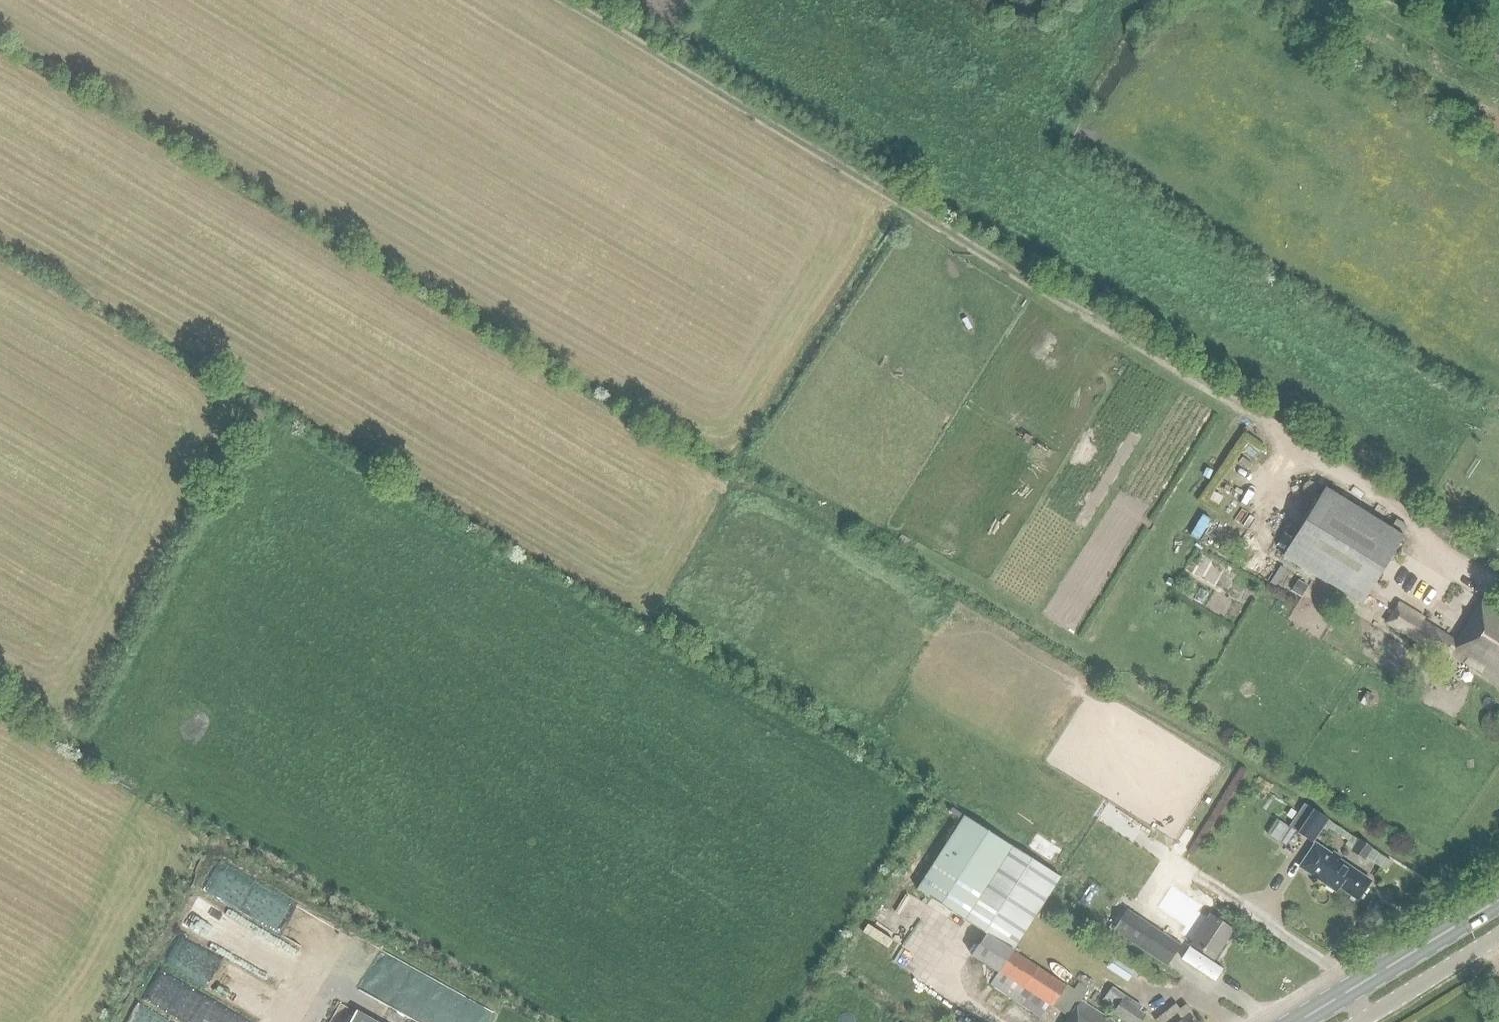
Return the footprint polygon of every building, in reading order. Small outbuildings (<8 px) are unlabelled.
[(1282,555),(1360,604),(1402,536),(1324,488),(1282,555)] [(1297,580),(1291,590),(1300,596),(1307,586),(1297,580)] [(1498,683),(1498,611),(1482,601),(1456,642),(1422,621),(1411,639),(1446,660),(1450,653),(1498,683)] [(1286,826),(1301,835),(1300,837),(1311,844),(1325,823),(1300,806),(1286,826)] [(1068,1018),(1065,1021),(1113,1021),(1080,1001),(1086,991),(1076,984),(1072,990),(1011,950),(1060,876),(964,813),(915,887),(985,933),(970,955),(997,972),(989,984),(1043,1019),(1051,1006),(1068,1018)] [(1371,848),(1357,839),(1350,850),(1364,860),(1371,848)] [(1338,861),(1315,845),(1301,866),(1324,882),(1323,883),(1336,892),(1338,887),(1357,900),(1370,881),(1339,860),(1338,861)] [(222,865),(207,893),(224,901),(238,873),(222,865)] [(1126,909),(1112,931),(1165,967),(1180,945),(1126,909)] [(1183,939),(1213,959),(1232,930),(1209,914),(1206,918),(1192,909),(1181,926),(1188,931),(1183,939)] [(1106,969),(1128,978),(1134,965),(1112,955),(1106,969)] [(1101,1000),(1114,1008),(1112,1012),(1127,1021),(1139,1021),(1144,1014),(1129,1004),(1131,1001),(1110,987),(1101,1000)] [(136,1002),(126,1021),(175,1021),(136,1002)] [(1191,1012),(1185,1004),(1176,1011),(1171,1006),(1154,1020),(1156,1021),(1196,1021),(1191,1016),(1191,1012)] [(355,1012),(350,1021),(374,1021),(355,1012)]
